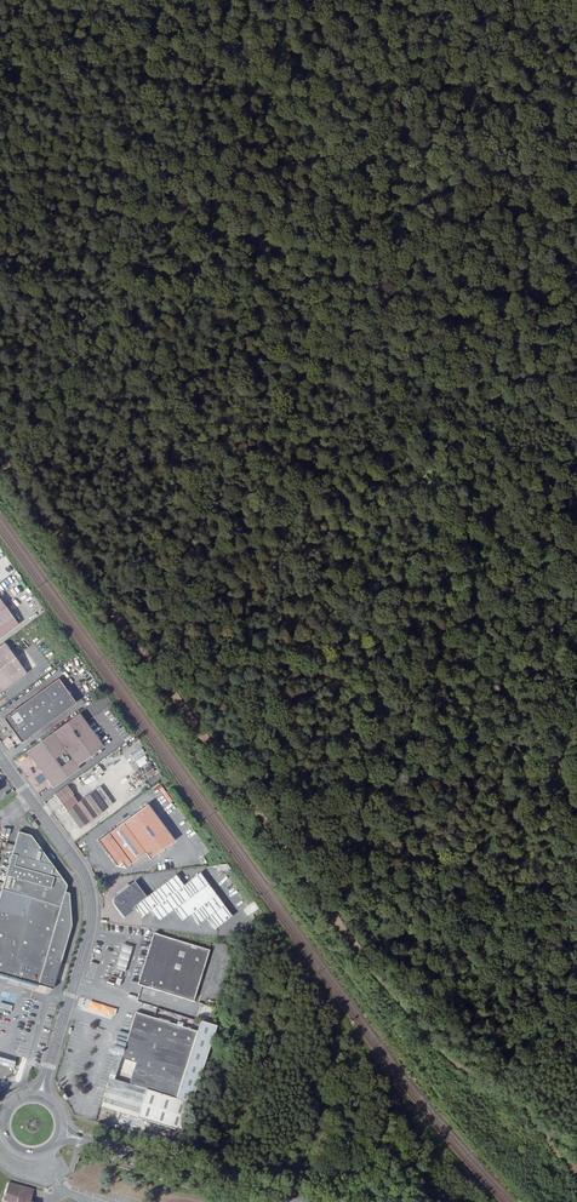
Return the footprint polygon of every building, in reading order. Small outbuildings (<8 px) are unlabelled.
[(18,624),(0,599),(0,637),(18,624)] [(0,645),(0,692),(26,673),(4,642),(0,645)] [(58,679),(2,718),(20,743),(75,703),(58,679)] [(79,713),(26,751),(53,788),(79,769),(77,766),(103,747),(79,713)] [(10,737),(3,741),(8,749),(15,745),(10,737)] [(75,778),(81,789),(105,773),(102,768),(116,758),(113,753),(75,778)] [(142,754),(136,759),(143,769),(149,764),(142,754)] [(149,776),(155,771),(151,766),(145,771),(149,776)] [(73,795),(67,785),(54,794),(61,804),(73,795)] [(100,787),(66,811),(79,828),(112,804),(100,787)] [(149,798),(95,837),(117,866),(121,862),(126,868),(135,862),(134,861),(149,851),(153,857),(178,839),(149,798)] [(12,853),(0,895),(0,973),(38,984),(52,988),(71,925),(69,893),(65,892),(67,885),(31,835),(18,831),(12,853)] [(145,898),(134,883),(113,897),(112,898),(112,899),(111,899),(111,900),(111,901),(111,902),(111,903),(112,904),(123,919),(135,910),(141,918),(150,912),(158,923),(174,911),(182,922),(191,916),(198,927),(207,921),(215,931),(232,919),(200,876),(183,888),(175,877),(145,898)] [(142,984),(158,933),(154,932),(137,983),(142,984)] [(209,949),(158,933),(142,984),(192,1001),(209,949)] [(130,954),(121,951),(113,976),(122,980),(130,954)] [(91,1000),(88,1009),(114,1017),(117,1008),(91,1000)] [(0,1004),(0,1008),(11,1011),(13,1006),(1,1002),(0,1004)] [(196,1033),(134,1013),(128,1034),(113,1080),(175,1100),(196,1033)] [(113,1080),(128,1034),(119,1031),(113,1051),(115,1052),(98,1106),(180,1133),(217,1028),(199,1023),(196,1033),(175,1100),(113,1080)] [(0,1057),(0,1065),(13,1068),(15,1061),(4,1058),(0,1057)] [(31,1201),(34,1189),(9,1182),(4,1201),(7,1201),(17,1201),(18,1198),(31,1201)]
